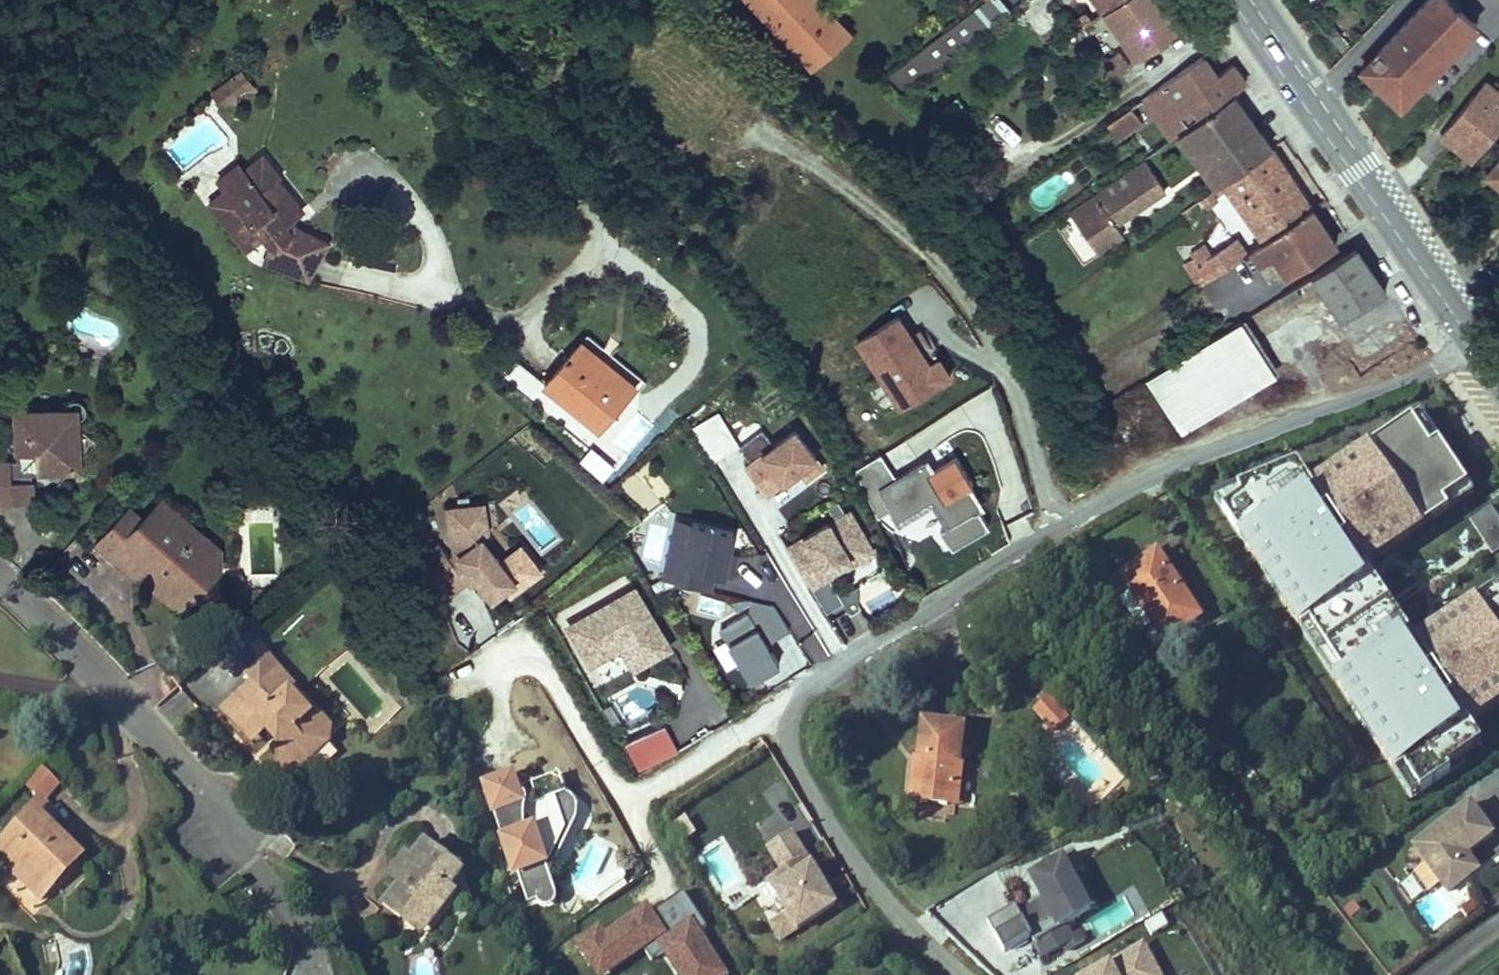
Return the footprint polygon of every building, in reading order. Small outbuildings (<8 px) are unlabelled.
[(771,26),(799,0),(747,0),(771,26)] [(818,0),(799,0),(771,26),(813,71),(851,35),(818,0)] [(887,76),(903,96),(1008,13),(998,0),(986,0),(887,76)] [(1120,0),(1097,0),(1104,11),(1120,0)] [(1136,57),(1184,26),(1175,13),(1166,0),(1120,0),(1104,11),(1136,57)] [(1448,0),(1425,0),(1365,74),(1405,117),(1428,94),(1482,29),(1448,0)] [(1084,12),(1074,19),(1080,28),(1090,21),(1084,12)] [(1067,39),(1062,43),(1065,47),(1071,44),(1067,39)] [(1117,51),(1106,60),(1119,75),(1129,66),(1117,51)] [(1203,57),(1179,73),(1194,94),(1217,75),(1203,57)] [(1179,73),(1147,96),(1159,113),(1166,108),(1169,112),(1156,121),(1172,138),(1178,133),(1185,129),(1233,93),(1246,84),(1240,75),(1232,64),(1217,75),(1194,94),(1179,73)] [(240,69),(212,91),(218,99),(235,101),(235,93),(246,86),(254,86),(240,69)] [(1484,82),(1473,96),(1481,102),(1485,96),(1490,100),(1496,92),(1484,82)] [(1498,129),(1498,89),(1496,92),(1490,100),(1485,96),(1481,102),(1473,96),(1442,135),(1456,146),(1473,161),(1498,129)] [(1253,121),(1233,93),(1185,129),(1199,149),(1193,154),(1202,166),(1208,161),(1223,182),(1272,147),(1253,121)] [(1137,117),(1142,124),(1159,113),(1147,96),(1130,107),(1137,117)] [(1130,107),(1106,124),(1113,134),(1137,117),(1130,107)] [(1137,117),(1113,134),(1118,141),(1142,124),(1137,117)] [(1185,129),(1178,133),(1193,154),(1199,149),(1185,129)] [(1260,236),(1264,242),(1312,208),(1296,183),(1272,147),(1223,182),(1260,236)] [(227,189),(210,203),(247,248),(264,235),(273,246),(270,248),(287,268),(310,278),(329,241),(297,226),(292,232),(285,224),(303,210),(290,193),(285,197),(275,195),(269,187),(279,179),(281,177),(263,155),(244,170),(243,171),(249,178),(231,192),(228,188),(227,189)] [(1144,158),(1069,211),(1097,251),(1123,233),(1116,223),(1113,219),(1117,216),(1120,220),(1165,189),(1144,158)] [(1202,166),(1217,186),(1223,182),(1208,161),(1202,166)] [(1487,177),(1498,187),(1498,162),(1487,177)] [(244,170),(239,164),(219,180),(227,189),(228,188),(231,192),(249,178),(243,171),(244,170)] [(290,193),(279,179),(269,187),(275,195),(285,197),(290,193)] [(1211,191),(1202,196),(1208,205),(1216,199),(1211,191)] [(1328,201),(1326,198),(1318,204),(1320,207),(1328,201)] [(1264,242),(1252,250),(1261,263),(1274,255),(1288,275),(1336,244),(1329,233),(1312,208),(1264,242)] [(1260,236),(1242,248),(1245,254),(1252,250),(1264,242),(1260,236)] [(1189,254),(1192,258),(1184,264),(1197,284),(1198,286),(1245,254),(1242,248),(1237,241),(1213,257),(1204,245),(1189,254)] [(1356,246),(1313,274),(1343,319),(1385,291),(1382,286),(1356,246)] [(266,260),(287,268),(270,248),(266,260)] [(1295,286),(1279,297),(1284,305),(1301,294),(1295,286)] [(1172,300),(1175,304),(1184,298),(1182,294),(1172,300)] [(930,363),(897,315),(852,344),(899,412),(952,380),(939,360),(930,363)] [(1240,322),(1146,382),(1181,436),(1275,376),(1240,322)] [(582,341),(578,346),(595,360),(592,364),(597,368),(604,360),(582,341)] [(578,346),(545,386),(599,430),(636,386),(604,360),(597,368),(592,364),(595,360),(578,346)] [(0,461),(0,503),(35,501),(33,471),(37,471),(55,488),(98,441),(78,423),(85,416),(84,401),(70,402),(63,410),(48,426),(31,411),(26,411),(18,421),(20,460),(0,461)] [(48,426),(63,410),(31,411),(48,426)] [(1471,494),(1438,445),(1428,452),(1407,421),(1308,487),(1291,462),(1229,488),(1233,497),(1220,509),(1400,786),(1414,777),(1419,789),(1480,747),(1468,725),(1498,703),(1498,584),(1410,639),(1365,572),(1442,514),(1471,494)] [(767,492),(800,465),(806,474),(823,461),(794,425),(774,441),(762,427),(739,446),(750,460),(745,465),(767,492)] [(932,469),(923,461),(880,490),(896,527),(933,506),(947,527),(977,512),(982,509),(971,490),(976,486),(955,457),(932,469)] [(197,591),(200,591),(200,588),(199,568),(210,568),(209,540),(192,541),(191,519),(177,521),(177,512),(162,499),(157,505),(158,519),(142,519),(129,507),(114,523),(126,535),(107,555),(121,568),(149,566),(149,577),(150,583),(170,601),(178,592),(197,591)] [(438,543),(419,558),(438,603),(474,574),(492,596),(504,587),(508,593),(541,568),(521,543),(500,559),(482,535),(488,530),(481,499),(445,506),(454,552),(449,557),(438,543)] [(873,546),(849,508),(787,545),(811,584),(873,546)] [(1492,558),(1498,553),(1498,520),(1491,509),(1469,523),(1492,558)] [(987,528),(977,512),(941,533),(952,549),(987,528)] [(738,543),(732,541),(734,529),(676,516),(663,577),(710,587),(714,569),(731,572),(738,543)] [(126,535),(114,523),(95,544),(107,555),(126,535)] [(199,568),(200,588),(218,567),(217,546),(209,540),(210,568),(199,568)] [(1157,552),(1122,576),(1132,592),(1153,624),(1164,641),(1200,617),(1157,552)] [(149,566),(121,568),(132,578),(149,577),(149,566)] [(245,594),(239,574),(229,575),(230,595),(245,594)] [(843,602),(829,581),(814,591),(827,611),(843,602)] [(841,593),(847,607),(862,601),(855,586),(841,593)] [(178,592),(170,601),(180,610),(197,591),(178,592)] [(635,667),(668,647),(635,592),(571,630),(592,664),(622,646),(635,667)] [(1132,592),(1121,599),(1142,631),(1153,624),(1132,592)] [(748,610),(749,612),(769,600),(751,596),(747,607),(748,610)] [(780,660),(767,640),(789,626),(774,601),(769,600),(749,612),(748,610),(720,627),(751,678),(780,660)] [(327,732),(263,661),(246,677),(252,684),(222,710),(243,733),(257,720),(267,731),(272,736),(278,731),(284,737),(277,743),(277,760),(292,777),(309,761),(310,748),(327,732)] [(1059,691),(1044,701),(1056,718),(1071,708),(1059,691)] [(1075,713),(1071,708),(1056,718),(1060,724),(1075,713)] [(257,720),(243,733),(252,743),(267,731),(257,720)] [(956,724),(931,721),(931,724),(925,723),(924,729),(921,729),(917,761),(914,761),(912,780),(922,781),(920,799),(947,802),(949,785),(957,786),(964,734),(961,734),(962,728),(956,727),(956,724)] [(677,748),(662,722),(623,745),(639,771),(677,748)] [(278,731),(272,736),(277,743),(284,737),(278,731)] [(310,748),(309,761),(328,744),(327,732),(310,748)] [(507,792),(533,784),(520,778),(512,775),(502,778),(507,792)] [(558,776),(533,784),(507,792),(502,778),(483,784),(487,798),(512,874),(516,873),(525,901),(548,894),(544,879),(548,877),(547,872),(544,864),(547,863),(563,830),(561,823),(573,820),(558,776)] [(922,781),(912,780),(910,797),(920,799),(922,781)] [(957,786),(949,785),(947,802),(955,804),(957,786)] [(32,814),(47,829),(59,818),(40,800),(27,813),(30,816),(32,814)] [(1491,835),(1470,807),(1414,846),(1446,894),(1476,871),(1464,856),(1491,835)] [(32,814),(30,816),(0,846),(0,860),(41,901),(56,887),(50,881),(75,856),(47,829),(32,814)] [(547,872),(573,820),(561,823),(563,830),(547,863),(544,864),(547,872)] [(773,921),(782,936),(837,902),(793,831),(769,845),(784,869),(770,877),(790,911),(773,921)] [(462,873),(425,842),(412,858),(394,880),(399,884),(383,904),(400,918),(405,913),(421,925),(432,911),(437,915),(444,907),(456,893),(450,888),(462,873)] [(388,875),(394,880),(412,858),(406,853),(388,875)] [(1032,909),(1020,916),(1014,906),(987,921),(1003,952),(1031,937),(1042,958),(1064,946),(1073,941),(1070,937),(1065,926),(1079,919),(1070,901),(1086,892),(1076,875),(1085,871),(1075,853),(1061,860),(1063,863),(1032,879),(1041,897),(1045,903),(1032,909)] [(81,862),(75,856),(50,881),(56,887),(81,862)] [(475,908),(462,873),(450,888),(456,893),(444,907),(462,922),(475,908)] [(1086,892),(1070,901),(1079,919),(1095,910),(1086,892)] [(638,947),(647,960),(661,951),(676,974),(720,974),(695,935),(703,930),(681,895),(639,922),(635,916),(602,937),(596,928),(574,943),(595,974),(638,947)] [(1032,909),(1045,903),(1041,897),(1029,904),(1032,909)] [(1084,917),(1092,935),(1133,918),(1125,899),(1084,917)] [(400,918),(421,935),(437,915),(432,911),(421,925),(405,913),(400,918)] [(1070,937),(1073,941),(1064,946),(1066,951),(1085,940),(1080,931),(1070,937)] [(1142,947),(1092,974),(1159,974),(1142,947)]
